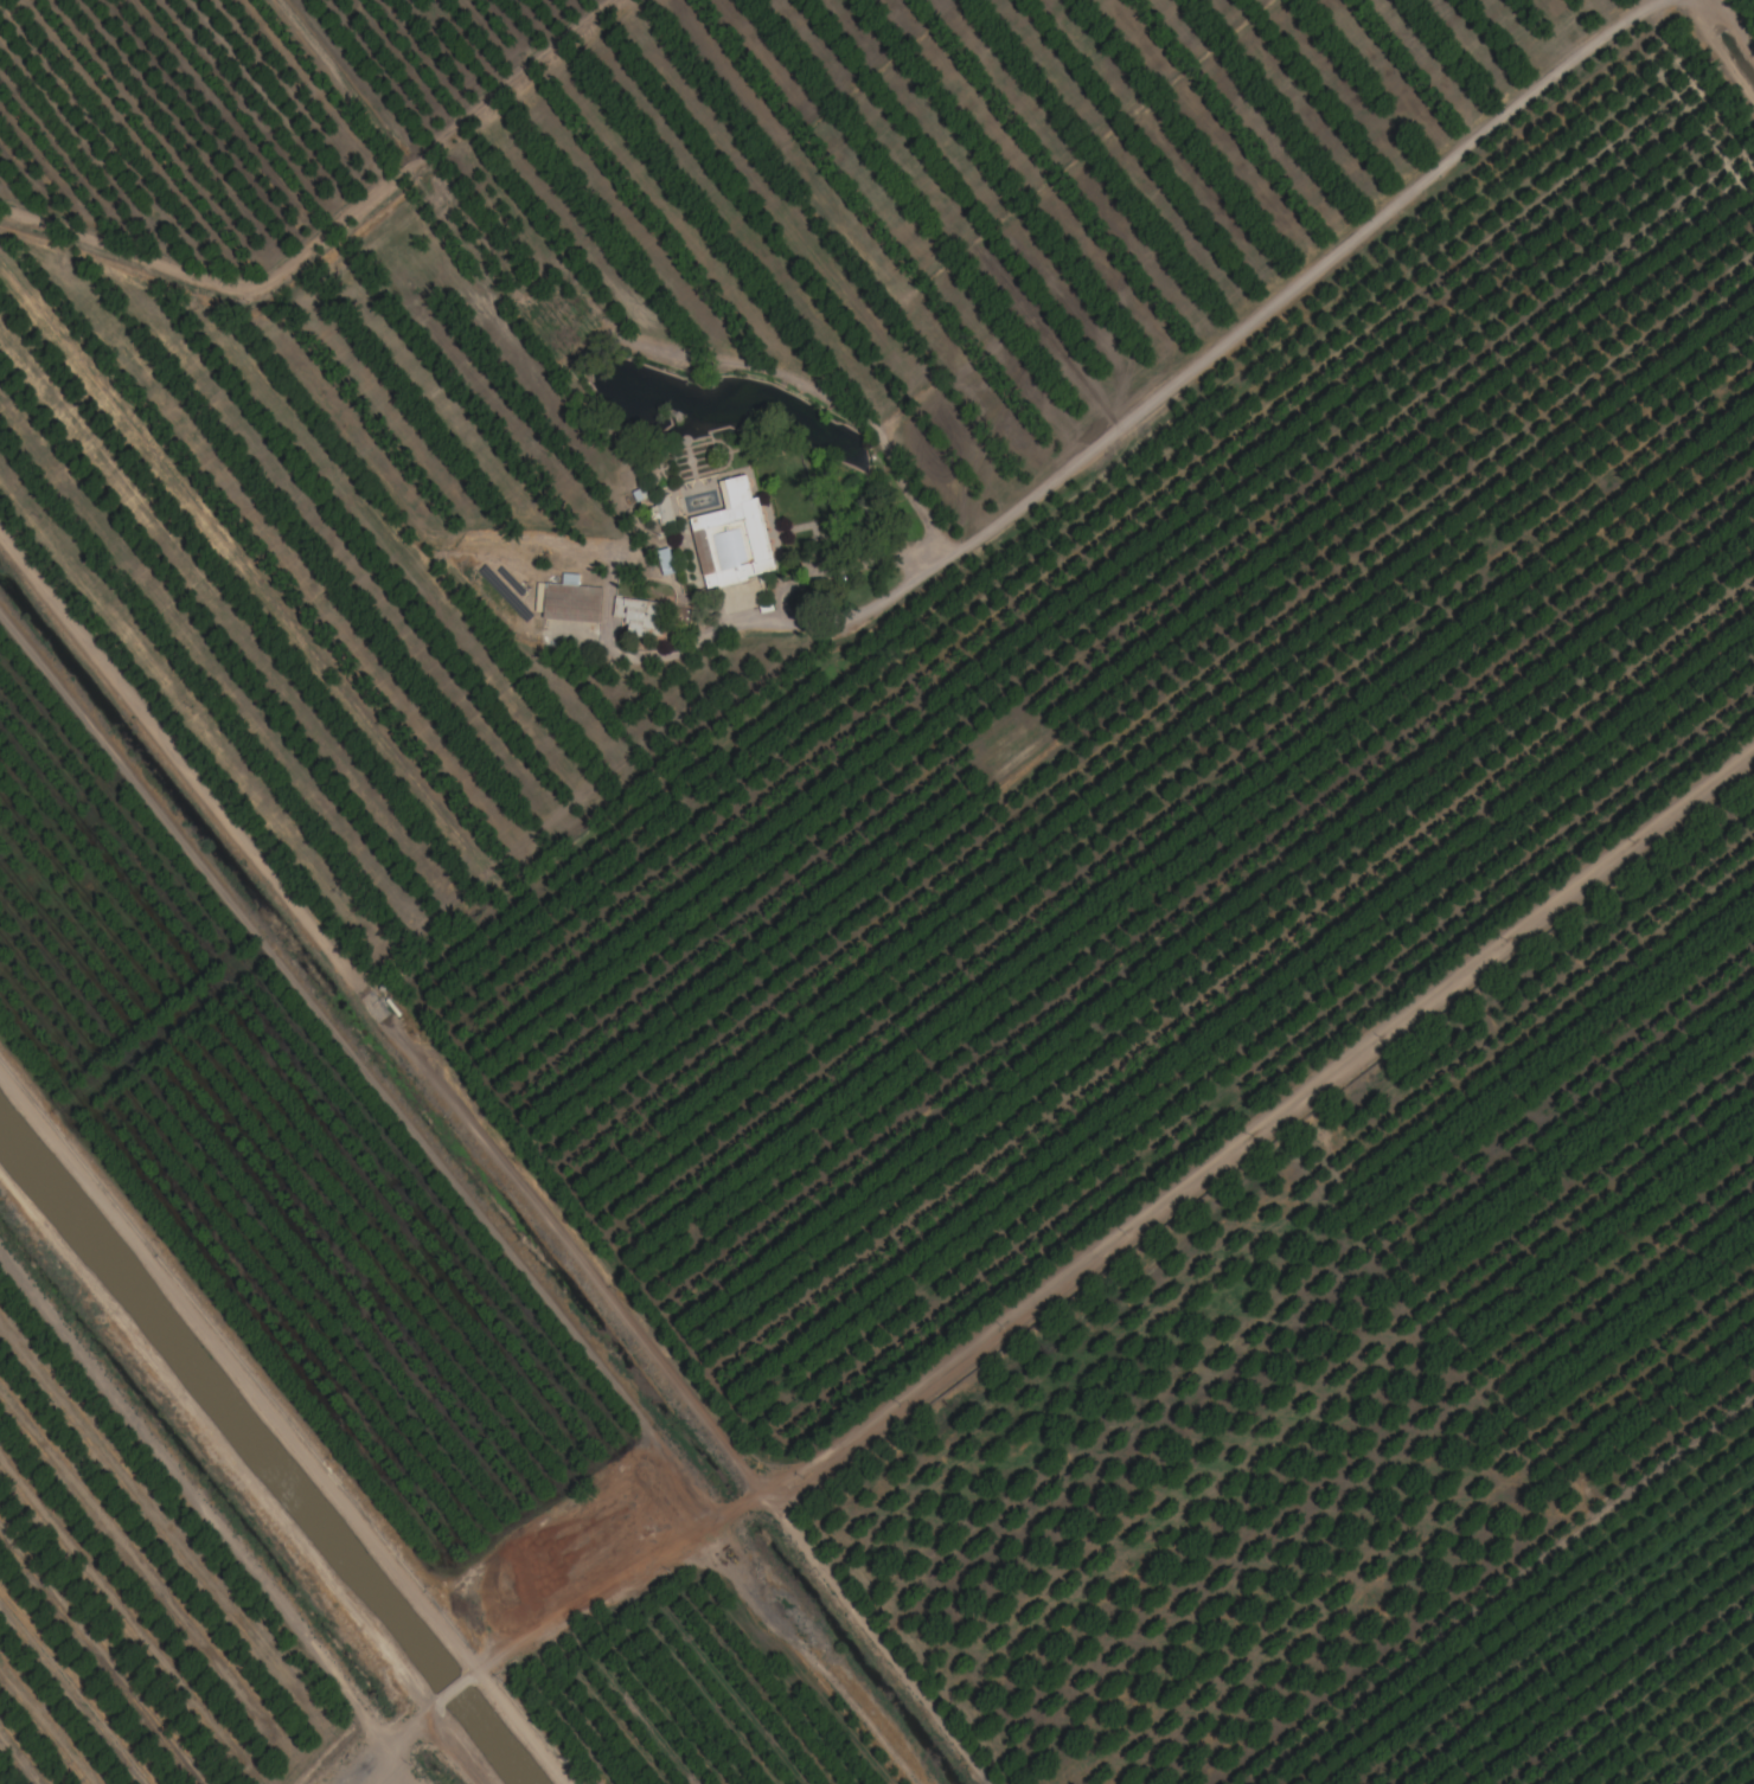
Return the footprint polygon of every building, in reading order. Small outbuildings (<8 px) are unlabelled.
[(773,574),(756,497),(750,498),(745,475),(717,481),(716,479),(653,493),(660,527),(688,521),(703,589),(773,574)] [(593,622),(593,587),(580,587),(580,576),(561,576),(561,585),(542,585),(542,621),(593,622)]
